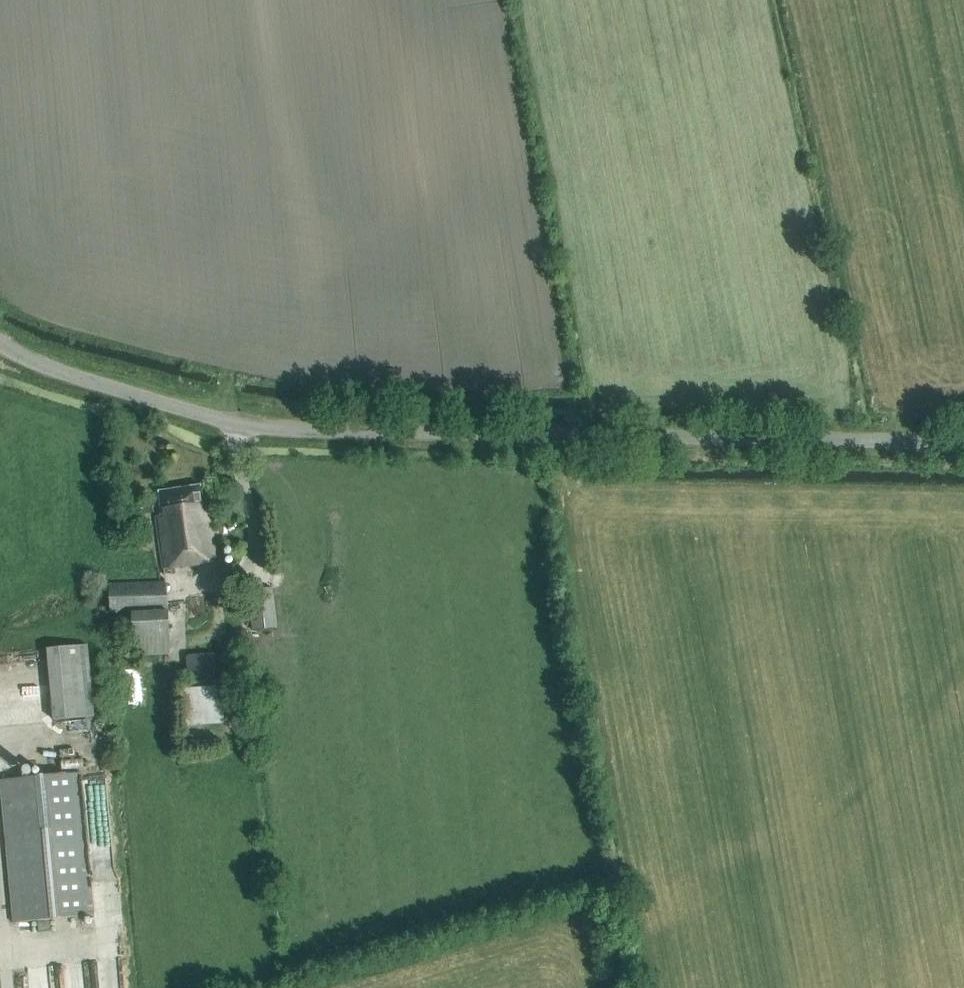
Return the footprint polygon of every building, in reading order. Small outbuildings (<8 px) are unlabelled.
[(216,563),(210,510),(206,511),(203,487),(160,493),(163,517),(157,518),(164,569),(216,563)] [(154,512),(153,503),(140,505),(142,514),(154,512)] [(170,654),(168,582),(112,584),(112,614),(132,613),(133,655),(170,654)] [(278,630),(273,590),(248,593),(253,633),(278,630)] [(95,717),(89,645),(49,649),(56,721),(95,717)] [(215,684),(214,657),(188,658),(189,685),(215,684)] [(224,726),(222,687),(180,689),(182,728),(224,726)] [(92,882),(83,773),(1,779),(13,923),(94,916),(93,899),(92,882)]
